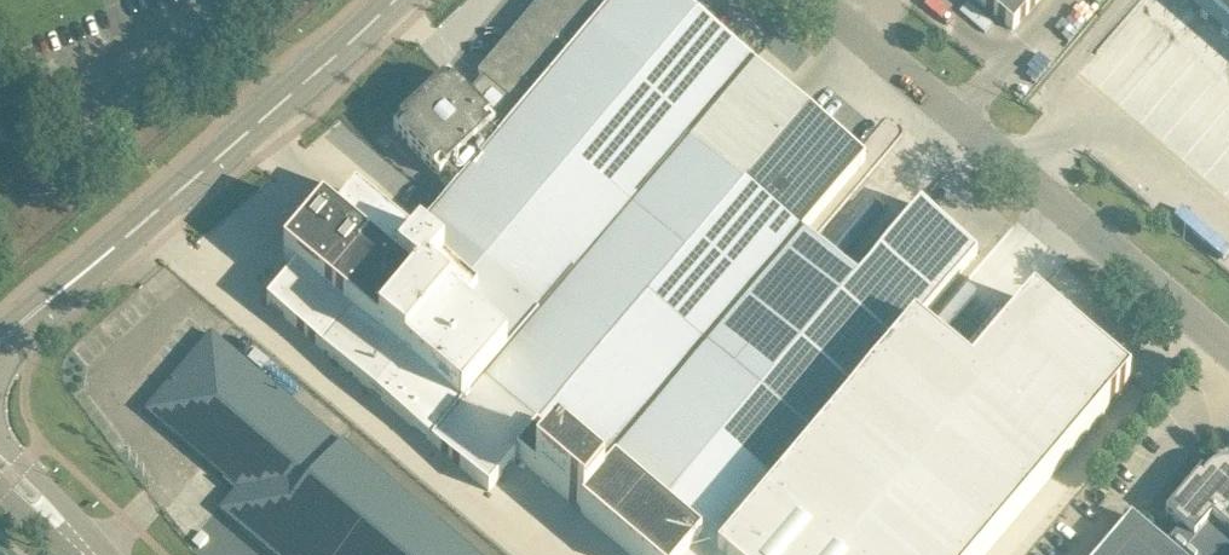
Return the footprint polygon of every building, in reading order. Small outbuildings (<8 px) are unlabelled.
[(269,304),(321,349),(339,365),(431,443),(485,489),(489,492),(518,458),(570,502),(632,554),(693,554),(701,546),(712,554),(985,554),(1129,384),(1033,303),(970,377),(913,330),(977,254),(922,207),(858,282),(802,235),(865,160),(810,113),(753,66),(676,0),(542,0),(479,74),(483,78),(468,97),(449,77),(394,129),(440,178),(446,173),(459,187),(411,243),(356,196),(334,221),(324,212),(274,270),(288,282),(269,304)] [(1013,32),(1040,0),(977,0),(1013,32)] [(1228,23),(1228,0),(1202,0),(1228,23)] [(223,513),(273,554),(470,554),(212,336),(147,412),(239,490),(222,511),(223,513)] [(1100,554),(1228,554),(1228,466),(1225,466),(1220,467),(1214,469),(1209,472),(1205,476),(1201,473),(1165,515),(1180,528),(1165,546),(1131,518),(1100,554)]
